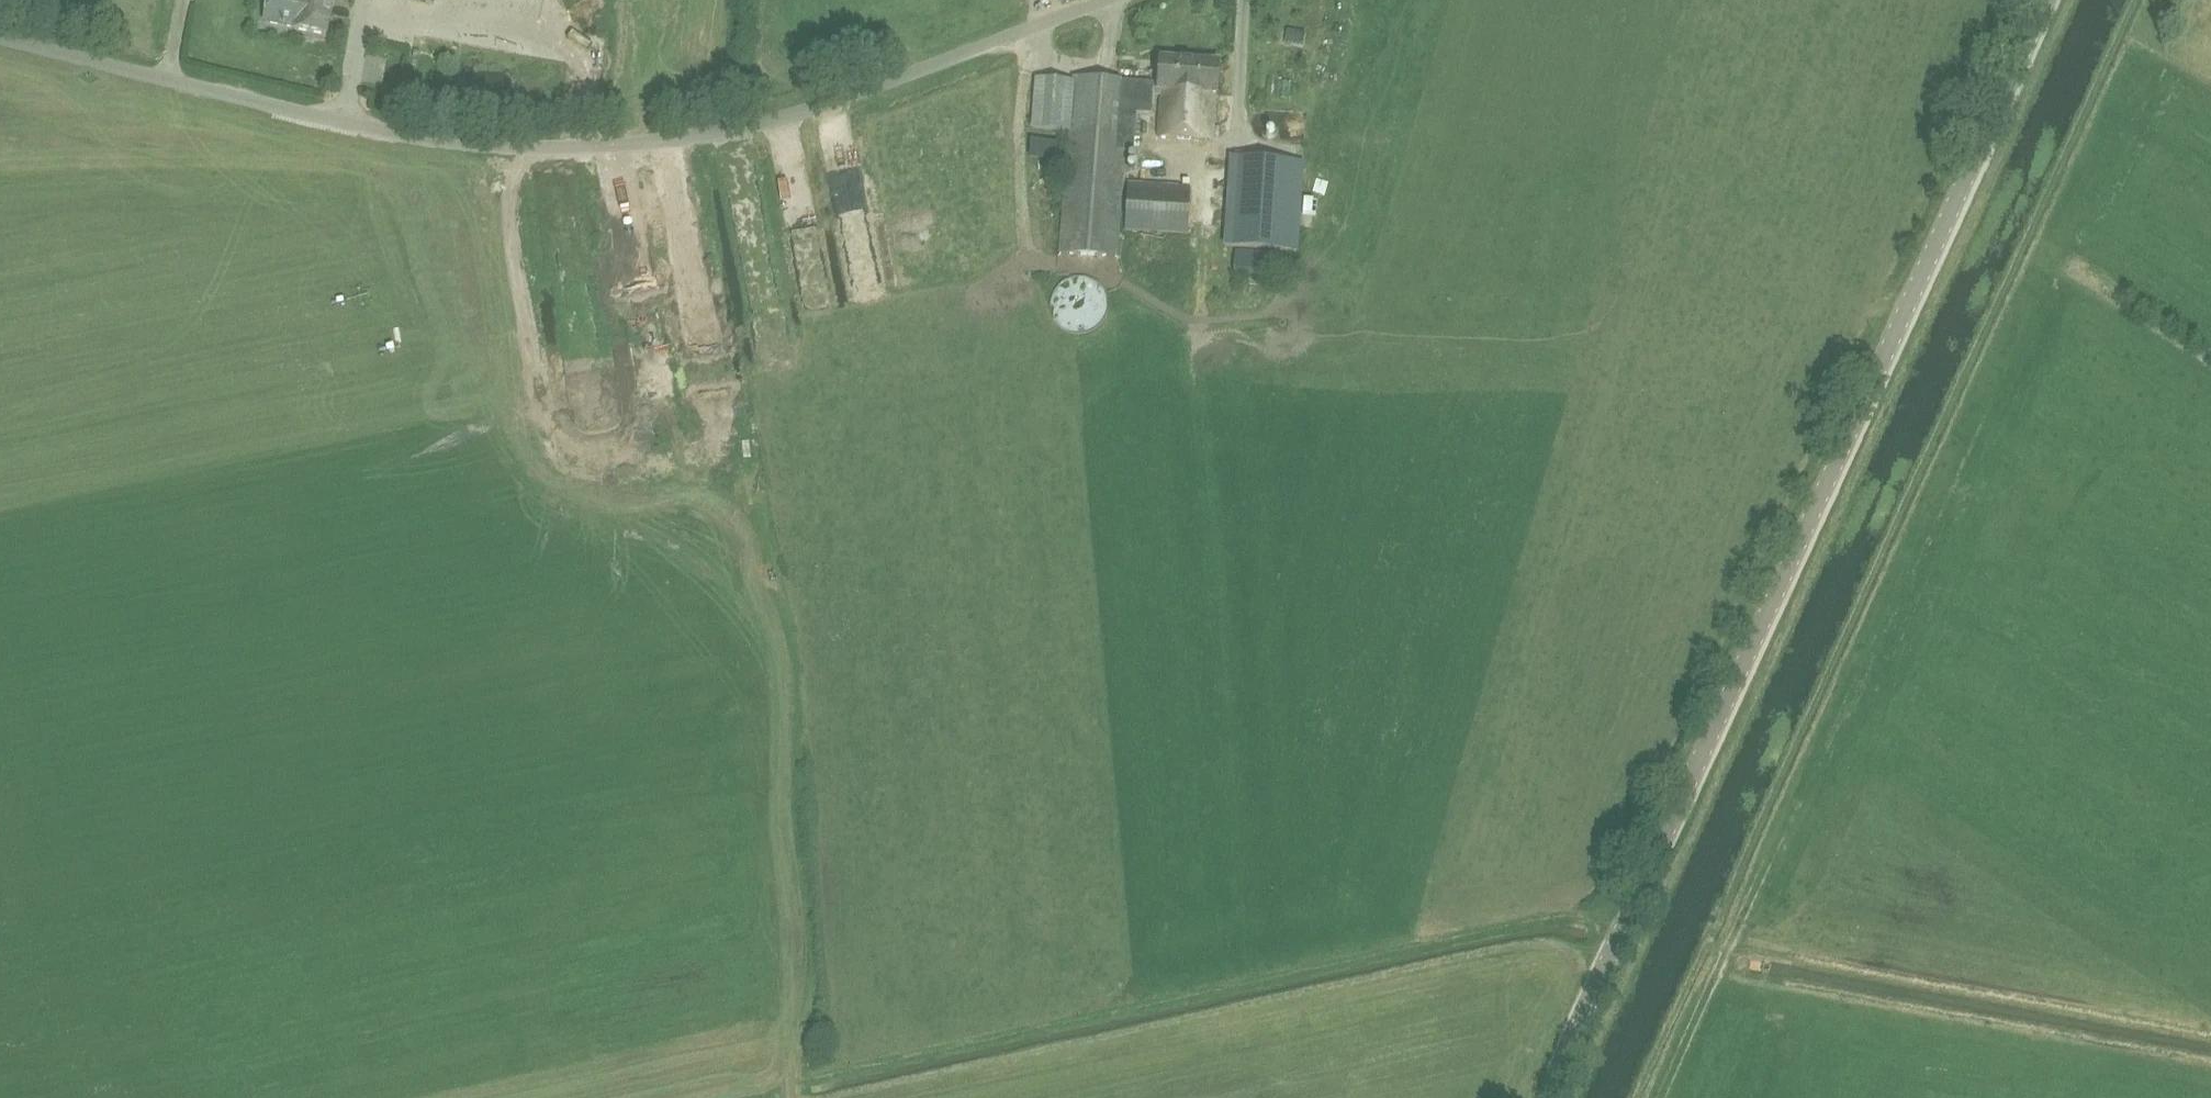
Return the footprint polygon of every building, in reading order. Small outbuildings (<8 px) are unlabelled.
[(265,22),(295,27),(295,28),(328,33),(333,0),(269,0),(265,22)] [(1285,43),(1303,46),(1306,35),(1287,31),(1285,43)] [(1117,257),(1127,136),(1135,137),(1136,120),(1155,120),(1155,115),(1157,115),(1156,138),(1214,141),(1220,60),(1160,57),(1159,87),(1153,87),(1153,82),(1121,81),(1121,79),(1071,76),(1071,81),(1034,78),(1030,129),(1068,132),(1058,255),(1117,257)] [(1279,252),(1235,250),(1233,274),(1276,277),(1279,252)] [(714,281),(678,286),(690,374),(713,371),(703,303),(717,301),(714,281)]
